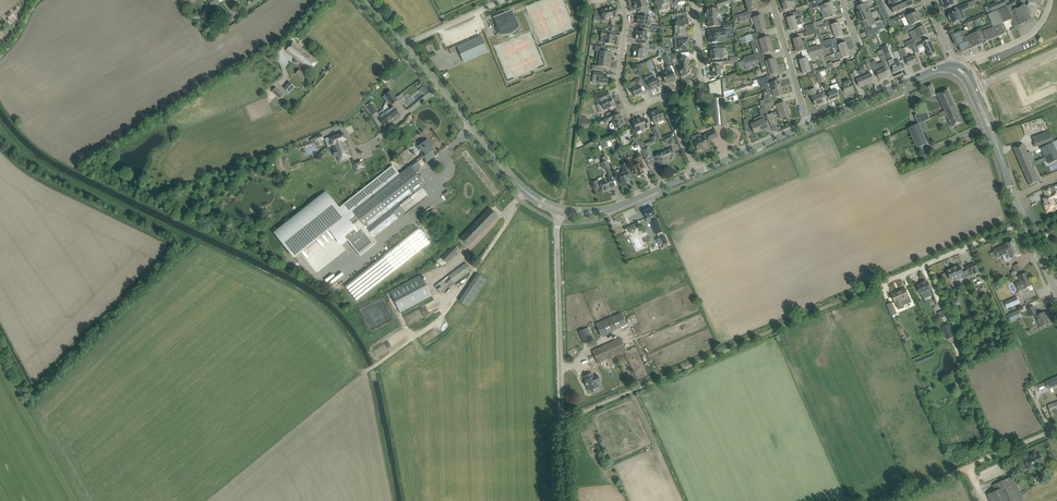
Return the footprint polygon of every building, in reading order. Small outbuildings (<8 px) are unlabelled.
[(633,2),(635,10),(638,9),(638,13),(650,10),(648,3),(646,3),(645,0),(641,0),(633,2)] [(658,12),(659,12),(666,10),(665,5),(669,4),(670,3),(671,4),(672,8),(673,8),(673,6),(672,0),(670,0),(669,0),(668,0),(656,0),(658,12)] [(873,0),(863,0),(860,1),(861,1),(863,4),(857,7),(859,13),(870,8),(868,4),(874,2),(873,0)] [(883,19),(885,23),(887,23),(886,21),(890,19),(882,0),(875,0),(883,19)] [(894,13),(914,5),(912,0),(910,1),(909,0),(888,0),(894,13)] [(942,0),(941,1),(943,5),(943,4),(945,9),(946,8),(947,9),(951,7),(951,6),(954,5),(952,0),(942,0)] [(989,6),(991,11),(992,13),(1007,6),(1004,0),(1002,0),(997,2),(989,6)] [(1035,15),(1039,5),(1040,5),(1042,0),(1028,0),(1029,1),(1027,5),(1035,15)] [(746,4),(748,11),(757,8),(755,1),(746,4)] [(790,2),(783,4),(785,10),(796,7),(794,1),(790,2)] [(822,13),(834,9),(832,2),(820,6),(822,13)] [(813,9),(819,6),(818,3),(808,6),(809,8),(811,15),(813,14),(815,12),(814,10),(813,9)] [(949,14),(949,15),(950,17),(949,18),(950,20),(951,20),(952,24),(954,23),(954,24),(959,22),(959,21),(961,20),(960,16),(961,15),(960,11),(962,10),(967,8),(969,7),(967,3),(954,9),(955,12),(949,14)] [(1035,15),(1027,5),(1026,6),(1025,5),(1009,12),(1014,23),(1015,26),(1018,24),(1019,25),(1032,19),(1031,17),(1035,15)] [(982,31),(978,32),(979,33),(982,40),(983,43),(986,41),(1006,33),(1004,28),(1001,23),(1003,23),(1007,21),(1012,19),(1009,12),(1008,8),(1007,6),(992,13),(988,15),(993,27),(982,32),(982,31)] [(613,19),(614,18),(618,18),(615,8),(613,8),(613,7),(608,8),(610,18),(612,17),(613,19)] [(607,18),(610,18),(608,8),(602,9),(602,10),(601,11),(601,13),(599,13),(598,17),(594,16),(593,20),(597,20),(597,21),(601,21),(607,20),(607,18)] [(715,9),(715,8),(706,9),(706,13),(705,13),(705,17),(706,17),(706,18),(716,17),(716,13),(718,13),(718,9),(715,9)] [(862,22),(863,22),(873,18),(873,17),(881,14),(879,10),(877,11),(877,10),(871,13),(870,8),(859,13),(858,13),(861,19),(864,18),(865,21),(862,22)] [(832,17),(833,17),(833,16),(836,15),(834,9),(822,13),(824,19),(832,17)] [(511,11),(494,18),(500,32),(509,31),(517,26),(511,11)] [(11,12),(6,15),(12,23),(17,19),(11,12)] [(789,25),(804,20),(803,17),(798,19),(795,12),(789,13),(791,17),(787,18),(789,25)] [(915,23),(917,22),(921,20),(917,12),(906,17),(905,17),(905,18),(908,25),(903,27),(903,28),(901,29),(903,32),(911,29),(916,27),(915,23)] [(682,16),(682,13),(679,14),(675,15),(671,16),(672,19),(677,19),(677,22),(675,22),(676,26),(687,25),(688,25),(688,19),(685,19),(685,16),(682,16)] [(890,19),(886,21),(887,23),(888,25),(905,18),(905,17),(906,17),(904,13),(890,19)] [(754,25),(764,22),(762,15),(756,17),(752,18),(754,25)] [(823,20),(816,22),(814,15),(812,16),(814,23),(815,26),(824,24),(823,20)] [(648,17),(638,16),(637,24),(641,24),(640,28),(650,30),(651,22),(652,22),(652,18),(651,16),(648,16),(648,17)] [(707,27),(713,26),(718,26),(718,25),(721,25),(721,21),(717,21),(716,17),(706,18),(707,27)] [(877,27),(883,25),(881,21),(880,19),(875,22),(873,18),(863,22),(865,28),(871,25),(872,29),(871,29),(871,30),(873,29),(877,27)] [(798,29),(797,26),(805,24),(804,20),(789,25),(791,31),(798,29)] [(756,32),(760,31),(766,29),(764,22),(754,25),(756,32)] [(819,29),(827,26),(826,23),(824,24),(815,26),(816,29),(819,37),(821,36),(819,29)] [(828,26),(830,33),(841,29),(839,23),(828,26)] [(688,32),(687,25),(676,26),(674,27),(675,33),(674,35),(674,37),(678,37),(683,37),(683,36),(687,35),(687,32),(688,32)] [(920,37),(922,36),(927,34),(924,26),(919,28),(917,29),(918,32),(914,34),(916,38),(920,36),(920,37)] [(721,36),(726,35),(725,28),(723,29),(708,30),(709,43),(714,42),(721,42),(721,36)] [(818,37),(819,37),(816,29),(807,31),(805,32),(806,36),(815,34),(817,39),(819,39),(818,37)] [(836,38),(838,37),(843,36),(841,29),(830,33),(831,33),(832,35),(835,34),(836,38)] [(610,35),(611,31),(601,30),(600,36),(605,37),(604,43),(613,45),(614,36),(610,35)] [(978,32),(969,36),(966,30),(962,32),(962,31),(952,36),(957,46),(959,45),(962,53),(983,44),(983,43),(978,32)] [(647,33),(636,31),(635,39),(639,40),(638,43),(648,45),(649,38),(646,37),(647,33)] [(457,47),(464,62),(488,51),(481,36),(457,47)] [(679,50),(683,49),(688,49),(688,40),(684,41),(683,37),(678,37),(674,37),(675,44),(675,50),(677,50),(679,50)] [(757,48),(770,44),(768,37),(759,40),(758,38),(754,40),(757,48)] [(806,39),(802,40),(801,37),(799,38),(794,39),(795,46),(806,42),(806,39)] [(911,45),(916,43),(914,39),(905,43),(907,47),(911,45)] [(926,50),(928,53),(930,58),(936,55),(930,39),(917,45),(916,43),(911,45),(915,53),(919,51),(920,53),(926,50)] [(310,70),(314,66),(317,62),(293,42),(286,50),(310,70)] [(821,47),(820,43),(817,44),(817,45),(808,48),(806,42),(795,46),(797,52),(805,50),(804,49),(808,48),(809,53),(822,49),(821,47)] [(826,50),(834,47),(832,43),(821,47),(822,49),(824,54),(827,53),(826,50)] [(837,53),(848,49),(846,43),(843,44),(835,46),(837,53)] [(763,53),(767,52),(772,51),(770,44),(757,48),(759,54),(763,53)] [(888,47),(887,47),(885,44),(881,46),(882,49),(887,63),(889,67),(891,66),(894,73),(902,69),(899,62),(895,64),(888,47)] [(716,49),(709,50),(710,59),(719,58),(724,58),(723,52),(725,51),(724,45),(721,45),(716,46),(716,49)] [(608,48),(595,46),(595,51),(600,51),(599,58),(599,59),(611,60),(612,53),(608,52),(608,48)] [(647,48),(639,47),(634,46),(633,51),(634,51),(633,58),(642,59),(642,54),(646,55),(647,48)] [(825,60),(824,54),(822,49),(809,53),(811,58),(807,59),(807,58),(800,60),(802,67),(813,64),(811,58),(820,56),(822,61),(825,60)] [(843,58),(845,57),(850,56),(848,49),(837,53),(840,59),(843,58)] [(884,64),(887,63),(882,49),(878,51),(880,56),(884,64)] [(759,59),(758,55),(757,53),(744,57),(744,60),(741,61),(740,61),(738,62),(738,65),(759,59)] [(667,66),(672,63),(668,54),(663,56),(667,66)] [(906,59),(907,61),(909,66),(919,62),(916,55),(906,59)] [(679,70),(676,72),(678,76),(681,75),(682,77),(687,75),(687,74),(688,74),(689,73),(689,72),(689,71),(690,70),(690,67),(690,63),(690,61),(687,61),(687,57),(681,57),(679,57),(680,62),(682,62),(683,69),(679,70)] [(599,58),(596,58),(595,65),(592,65),(592,70),(604,71),(605,67),(610,68),(611,60),(599,59),(599,58)] [(752,64),(760,62),(759,59),(738,65),(739,69),(745,67),(745,69),(753,66),(753,65),(752,64)] [(762,70),(776,65),(774,59),(765,61),(760,63),(762,70)] [(724,67),(723,65),(738,64),(737,60),(729,61),(723,61),(716,62),(716,66),(712,66),(713,71),(711,71),(712,77),(717,76),(717,75),(721,75),(720,69),(722,69),(724,67)] [(828,70),(827,64),(825,60),(822,61),(824,66),(825,68),(814,70),(815,74),(828,70)] [(828,70),(842,65),(841,61),(833,63),(832,62),(827,64),(828,70)] [(1048,72),(1053,83),(1056,81),(1056,78),(1056,76),(1056,75),(1056,65),(1055,61),(1050,64),(1053,70),(1048,72)] [(879,67),(878,65),(877,62),(873,64),(874,67),(875,67),(878,74),(880,79),(881,80),(888,77),(887,76),(888,75),(885,68),(884,65),(879,67)] [(804,73),(811,71),(814,69),(813,64),(802,67),(802,69),(801,70),(802,74),(804,73)] [(769,75),(778,72),(776,65),(762,70),(764,73),(768,72),(769,75)] [(676,80),(673,75),(671,69),(669,66),(666,68),(667,71),(662,73),(664,78),(666,83),(670,81),(671,82),(676,80)] [(1044,66),(1039,68),(1043,78),(1049,76),(1044,66)] [(868,75),(866,72),(865,68),(861,70),(867,84),(874,81),(872,76),(871,73),(868,75)] [(1039,68),(1034,70),(1039,80),(1043,78),(1039,68)] [(297,75),(301,78),(303,80),(307,74),(300,69),(295,74),(297,75)] [(860,87),(867,84),(861,70),(857,71),(859,74),(855,75),(854,73),(850,74),(853,81),(857,80),(860,87)] [(1034,70),(1030,73),(1032,78),(1034,82),(1039,80),(1034,70)] [(593,78),(593,79),(598,79),(597,84),(607,86),(608,78),(603,77),(604,73),(602,73),(593,72),(593,78)] [(1030,73),(1025,75),(1028,82),(1029,84),(1034,82),(1032,78),(1030,73)] [(646,77),(642,79),(643,81),(645,86),(648,92),(652,90),(654,89),(659,87),(657,82),(655,78),(653,74),(648,76),(646,77)] [(754,84),(768,80),(767,76),(757,79),(753,80),(754,84)] [(631,88),(629,89),(632,94),(633,93),(635,97),(640,95),(641,96),(647,93),(645,88),(640,78),(636,79),(635,80),(636,83),(635,86),(631,88)] [(759,86),(766,83),(769,82),(768,80),(754,84),(752,85),(735,89),(737,94),(753,89),(753,87),(759,86)] [(766,92),(781,88),(779,81),(769,83),(770,87),(765,88),(766,92)] [(854,90),(852,85),(850,81),(844,83),(846,86),(843,87),(844,88),(846,93),(854,90)] [(283,89),(290,93),(295,86),(288,82),(283,89)] [(1000,86),(995,88),(997,94),(1007,89),(1004,82),(999,84),(1000,86)] [(828,93),(829,95),(831,100),(840,96),(837,90),(840,89),(837,84),(830,86),(833,92),(828,93)] [(931,84),(925,87),(929,96),(935,93),(931,84)] [(276,87),(272,92),(280,98),(284,94),(276,87)] [(768,99),(777,96),(783,94),(781,88),(766,92),(768,99)] [(825,103),(823,98),(821,94),(818,95),(815,88),(809,91),(812,99),(813,98),(816,106),(825,103)] [(944,111),(941,112),(943,117),(947,116),(952,127),(963,122),(948,89),(937,94),(944,111)] [(1007,89),(997,94),(1000,99),(1009,94),(1009,95),(1011,94),(1008,89),(1007,89)] [(610,98),(611,97),(609,91),(595,97),(598,104),(596,105),(599,112),(604,110),(604,111),(614,106),(611,100),(612,100),(612,99),(611,100),(610,98)] [(394,96),(391,92),(384,97),(387,101),(389,100),(393,105),(397,101),(394,96)] [(1009,94),(1000,99),(1002,104),(1011,100),(1009,95),(1009,94)] [(726,125),(724,104),(724,97),(710,98),(713,127),(726,125)] [(1011,100),(1002,104),(1004,109),(1014,105),(1014,104),(1011,100)] [(380,111),(378,113),(377,112),(378,111),(372,101),(366,104),(373,114),(371,115),(375,120),(378,117),(385,127),(392,121),(385,112),(382,114),(380,111)] [(1014,105),(1004,109),(1007,115),(1016,110),(1024,106),(1022,101),(1014,104),(1014,105)] [(776,112),(789,109),(788,104),(786,105),(785,102),(776,105),(777,108),(775,109),(776,112)] [(385,112),(392,121),(399,116),(393,107),(385,112)] [(659,109),(650,113),(655,124),(658,122),(658,120),(663,118),(664,122),(668,121),(664,112),(661,113),(659,109)] [(771,114),(767,115),(768,118),(769,122),(771,126),(775,124),(774,121),(773,116),(777,115),(777,116),(779,116),(780,119),(789,116),(788,114),(790,113),(789,109),(776,112),(771,114)] [(926,111),(915,116),(919,124),(919,123),(925,121),(930,119),(926,111)] [(607,115),(598,119),(600,125),(603,123),(604,126),(612,122),(612,123),(610,124),(610,125),(609,126),(609,127),(610,128),(611,129),(612,129),(613,129),(614,129),(615,129),(624,125),(622,120),(623,120),(622,119),(621,119),(619,114),(613,117),(611,114),(610,114),(610,112),(606,114),(607,115)] [(767,128),(765,123),(763,119),(759,121),(757,117),(755,118),(761,130),(767,128)] [(650,126),(649,124),(647,119),(643,120),(642,118),(637,120),(637,119),(632,121),(634,126),(636,130),(644,127),(645,128),(650,126)] [(754,133),(761,130),(755,118),(753,119),(755,122),(750,124),(751,125),(748,126),(747,119),(744,120),(745,131),(749,130),(750,131),(753,130),(754,133)] [(579,123),(578,128),(581,127),(585,125),(586,125),(587,120),(579,119),(579,123)] [(928,143),(923,131),(919,123),(909,128),(918,147),(928,143)] [(661,138),(659,134),(656,126),(652,128),(655,136),(657,140),(661,138)] [(702,138),(694,141),(696,147),(696,148),(697,148),(698,150),(706,147),(706,148),(712,145),(709,140),(717,137),(715,130),(701,136),(702,138)] [(1034,137),(1038,146),(1053,140),(1049,131),(1034,137)] [(333,151),(335,156),(341,154),(343,159),(342,160),(351,157),(348,150),(348,151),(346,148),(347,148),(344,140),(346,140),(343,134),(340,135),(339,133),(330,137),(333,145),(334,145),(336,150),(333,151)] [(672,134),(662,138),(665,143),(668,142),(670,145),(675,143),(674,139),(672,134)] [(322,135),(314,138),(310,140),(312,144),(316,142),(324,139),(322,135)] [(421,149),(425,155),(425,156),(429,161),(434,156),(430,147),(431,146),(430,143),(427,139),(421,145),(420,144),(419,144),(418,145),(417,146),(417,147),(417,148),(419,150),(421,149)] [(604,147),(608,145),(605,139),(599,141),(601,144),(602,144),(604,147)] [(1052,142),(1041,149),(1049,164),(1056,160),(1056,151),(1052,142)] [(1021,167),(1032,163),(1023,144),(1013,148),(1021,167)] [(652,156),(648,147),(647,145),(640,147),(642,150),(645,159),(652,156)] [(621,148),(615,150),(618,157),(624,154),(621,148)] [(654,157),(656,162),(659,167),(667,163),(666,160),(669,159),(670,160),(676,157),(673,148),(660,153),(660,154),(654,157)] [(646,167),(643,162),(641,156),(634,159),(636,165),(633,166),(636,173),(635,175),(637,176),(637,177),(638,176),(640,177),(641,175),(644,174),(642,169),(646,167)] [(612,172),(607,160),(605,157),(602,158),(603,162),(601,163),(603,169),(606,168),(609,174),(612,172)] [(325,192),(274,232),(294,257),(330,229),(342,245),(347,240),(360,256),(377,242),(376,240),(374,238),(405,213),(402,209),(398,204),(424,183),(415,171),(421,167),(416,161),(410,166),(399,174),(396,170),(393,165),(363,189),(338,208),(325,192)] [(353,165),(356,173),(364,169),(363,167),(365,166),(363,161),(353,165)] [(619,169),(615,171),(617,175),(619,179),(621,184),(627,182),(633,179),(632,178),(632,176),(629,171),(626,163),(621,165),(623,170),(620,171),(619,169)] [(1029,185),(1040,181),(1032,163),(1021,167),(1029,185)] [(597,179),(593,181),(596,188),(600,186),(603,191),(608,189),(608,190),(608,189),(610,188),(610,189),(615,187),(610,177),(598,182),(597,179)] [(1056,190),(1056,185),(1049,188),(1043,191),(1046,198),(1043,199),(1046,204),(1044,205),(1047,213),(1052,211),(1053,212),(1056,210),(1056,205),(1055,200),(1056,199),(1056,194),(1056,192),(1055,192),(1054,191),(1056,190)] [(644,211),(646,216),(647,218),(650,217),(652,221),(650,222),(656,234),(657,234),(659,238),(656,239),(659,246),(662,245),(667,243),(664,236),(662,231),(657,219),(656,219),(655,215),(654,213),(652,208),(652,207),(644,211)] [(468,246),(494,220),(498,216),(490,208),(486,212),(460,238),(468,246)] [(437,216),(432,210),(427,214),(432,220),(437,216)] [(418,229),(345,287),(356,301),(430,243),(418,229)] [(1012,258),(1020,254),(1013,240),(1005,243),(1005,244),(1000,247),(997,248),(993,250),(997,258),(1009,252),(1012,258)] [(447,263),(459,250),(453,245),(441,258),(447,263)] [(471,269),(466,262),(435,286),(440,293),(471,269)] [(976,263),(966,267),(968,272),(969,272),(970,275),(971,277),(975,275),(975,274),(979,272),(978,269),(976,263)] [(963,278),(967,276),(965,271),(963,272),(960,266),(957,268),(956,267),(953,268),(953,269),(952,270),(951,269),(948,270),(948,271),(947,271),(951,280),(954,279),(955,280),(960,278),(959,277),(962,276),(963,278)] [(1020,281),(1016,283),(1019,291),(1024,289),(1028,287),(1033,285),(1030,277),(1029,278),(1027,273),(1022,275),(1020,271),(1018,272),(1019,276),(1018,277),(1020,281)] [(459,301),(469,308),(487,280),(476,273),(459,301)] [(390,292),(400,312),(432,295),(421,275),(390,292)] [(931,291),(927,282),(926,283),(925,282),(922,283),(922,284),(917,286),(918,288),(917,289),(919,293),(920,292),(921,295),(922,295),(922,296),(931,292),(931,291)] [(988,295),(984,287),(979,289),(981,294),(981,295),(982,298),(988,295)] [(909,297),(908,294),(905,289),(898,292),(897,291),(891,294),(894,299),(898,308),(904,306),(901,300),(909,297)] [(1007,309),(1020,303),(1016,296),(1004,302),(1007,309)] [(959,298),(951,301),(954,307),(961,304),(959,298)] [(892,316),(897,314),(892,303),(887,305),(892,316)] [(1028,309),(1031,316),(1037,314),(1034,306),(1028,309)] [(944,310),(938,313),(941,319),(947,316),(944,310)] [(1011,321),(1022,317),(1019,310),(1008,314),(1011,321)] [(1040,327),(1044,325),(1049,323),(1046,316),(1047,316),(1045,312),(1040,314),(1036,316),(1040,327)] [(601,336),(626,324),(621,313),(596,324),(601,336)] [(947,339),(954,336),(949,324),(941,326),(947,339)] [(626,351),(623,343),(624,342),(622,338),(621,339),(592,351),(598,363),(626,351)] [(599,386),(596,381),(595,379),(594,380),(591,373),(584,377),(585,380),(586,380),(588,385),(587,386),(589,391),(599,386)] [(1037,386),(1038,388),(1045,385),(1046,384),(1048,389),(1053,387),(1053,388),(1056,387),(1056,377),(1045,382),(1037,386)] [(1048,407),(1050,412),(1056,409),(1056,402),(1048,406),(1048,407)] [(1031,457),(1025,460),(1027,465),(1028,467),(1033,465),(1034,467),(1038,465),(1037,464),(1043,461),(1042,460),(1043,459),(1042,458),(1041,458),(1039,454),(1035,456),(1035,454),(1031,456),(1031,457)] [(1013,476),(993,485),(996,491),(988,495),(991,500),(1024,500),(1016,482),(1018,481),(1017,478),(1014,479),(1013,476)]
